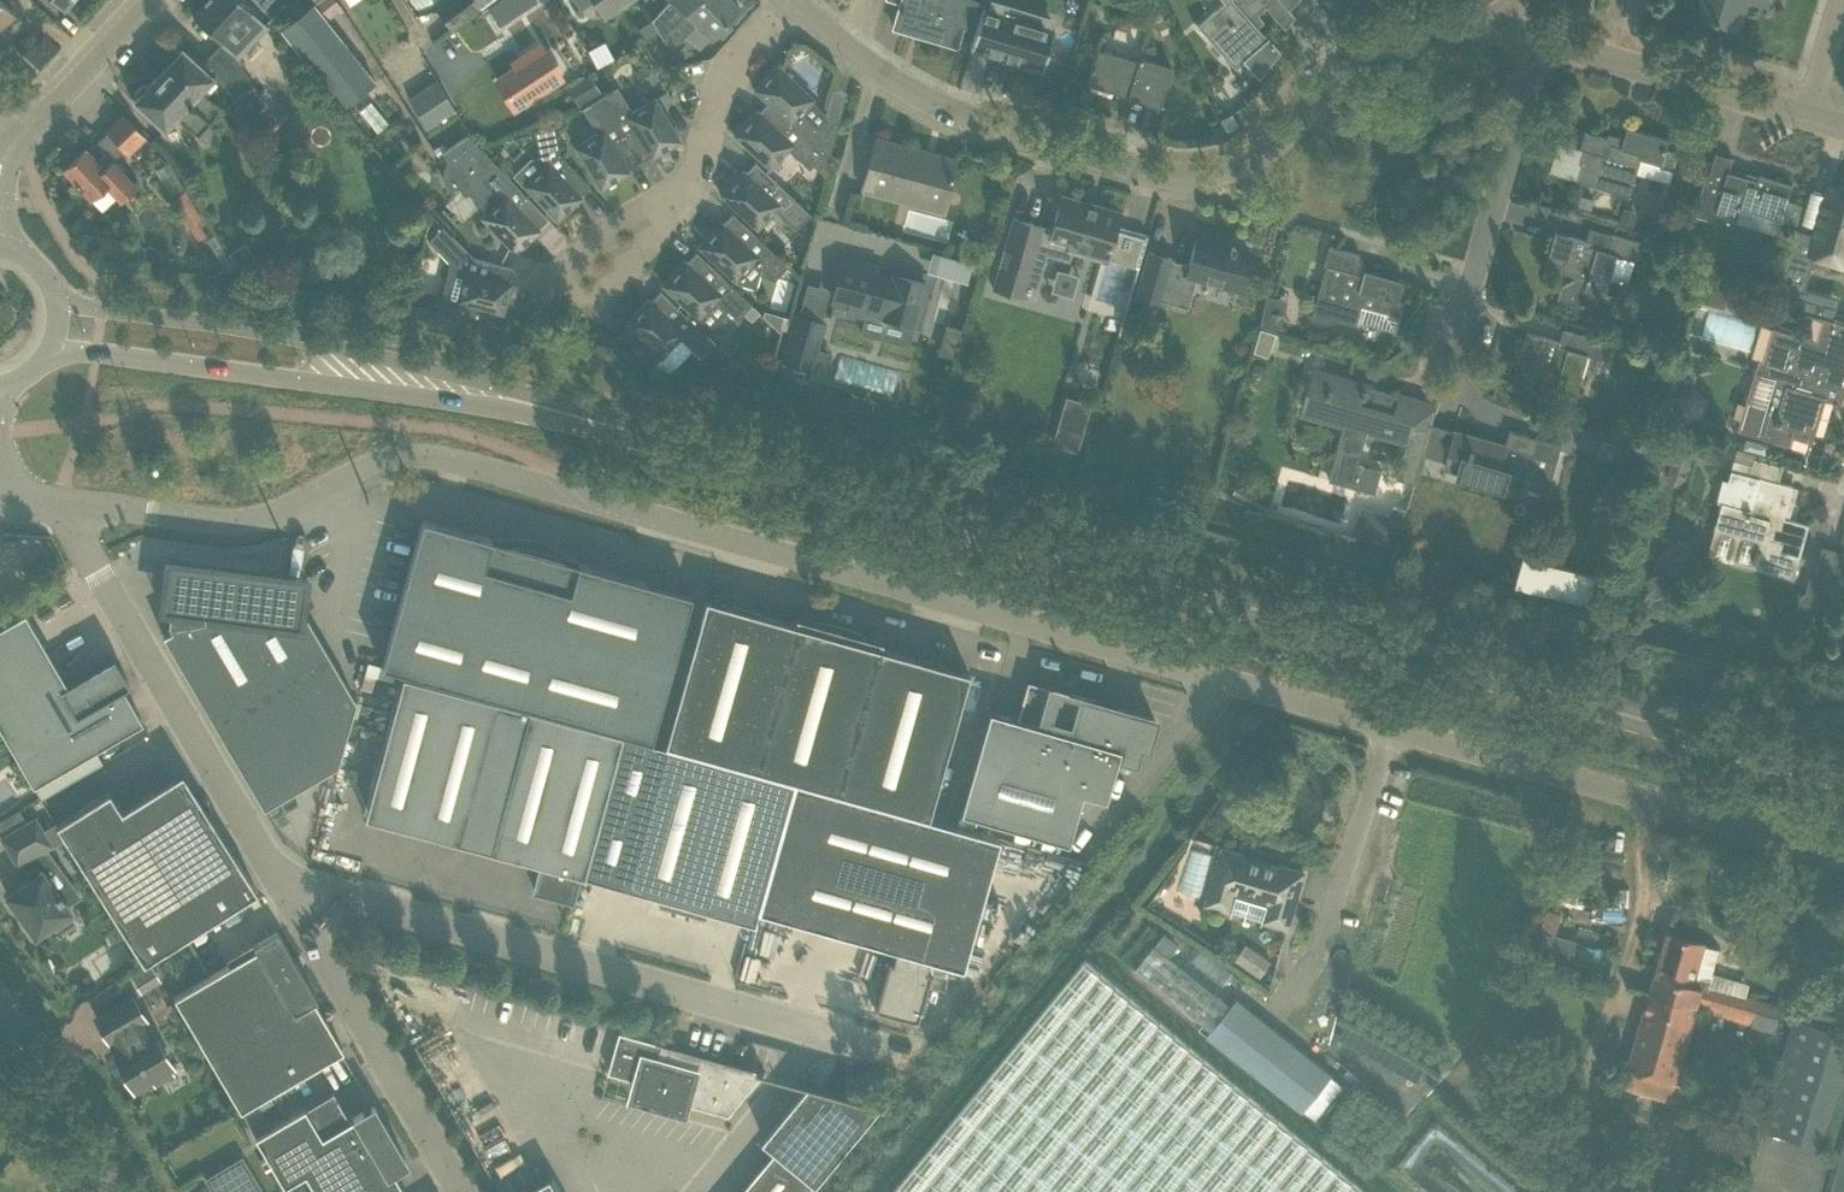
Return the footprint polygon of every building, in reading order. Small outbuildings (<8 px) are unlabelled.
[(14,11),(3,0),(0,0),(0,27),(14,11)] [(65,9),(73,0),(56,0),(65,9)] [(234,97),(246,116),(266,104),(254,85),(242,66),(246,63),(238,56),(267,25),(241,0),(206,0),(193,14),(221,41),(204,60),(217,72),(234,97)] [(313,3),(323,16),(339,3),(337,0),(317,0),(315,2),(313,3)] [(436,9),(452,30),(481,7),(476,0),(448,0),(436,9)] [(518,13),(536,1),(536,0),(509,0),(518,13)] [(580,9),(593,0),(602,15),(627,0),(574,0),(580,9)] [(652,20),(660,32),(659,32),(660,33),(663,36),(686,12),(697,0),(670,0),(652,20)] [(672,48),(697,22),(711,35),(739,5),(734,0),(697,0),(686,12),(663,36),(672,48)] [(893,26),(956,45),(963,22),(971,25),(978,0),(901,0),(900,3),(893,26)] [(969,50),(1002,59),(1004,54),(1014,57),(1012,62),(1042,71),(1054,28),(1035,22),(1037,14),(990,0),(987,9),(982,7),(969,50)] [(1224,1),(1197,24),(1219,49),(1235,67),(1243,60),(1258,77),(1280,51),(1267,37),(1266,38),(1250,20),(1273,0),(1223,0),(1224,1)] [(1287,8),(1296,0),(1279,0),(1287,8)] [(1700,13),(1740,25),(1747,0),(1704,0),(1700,13)] [(313,3),(298,15),(281,28),(296,47),(342,107),(374,81),(328,22),(323,16),(313,3)] [(1151,15),(1161,36),(1172,31),(1161,10),(1151,15)] [(1119,17),(1116,29),(1129,33),(1132,21),(1119,17)] [(652,20),(638,30),(646,41),(659,32),(660,32),(652,20)] [(653,38),(642,44),(650,58),(661,51),(653,38)] [(168,62),(158,73),(210,122),(221,110),(200,90),(212,76),(199,64),(182,48),(180,50),(177,48),(172,48),(166,55),(166,60),(168,62)] [(517,69),(497,82),(513,106),(557,77),(539,49),(515,65),(517,69)] [(1171,66),(1148,60),(1139,57),(1138,61),(1098,49),(1087,83),(1127,95),(1127,96),(1159,106),(1171,66)] [(823,153),(822,154),(828,159),(839,119),(824,115),(821,127),(812,125),(799,113),(813,98),(777,64),(760,82),(762,84),(756,91),(767,102),(768,101),(823,153)] [(137,96),(134,99),(152,115),(165,127),(176,114),(198,134),(210,122),(158,73),(148,84),(146,82),(141,81),(134,89),(134,94),(137,96)] [(589,75),(565,88),(576,107),(599,95),(589,75)] [(437,80),(416,92),(409,97),(426,126),(454,109),(437,80)] [(639,162),(650,155),(657,150),(659,153),(680,140),(654,97),(632,111),(617,87),(599,97),(639,162)] [(600,188),(621,176),(620,173),(639,162),(599,97),(582,108),(597,132),(574,146),(600,188)] [(813,164),(822,154),(823,153),(768,101),(767,102),(753,118),(751,116),(734,134),(770,168),(788,149),(809,168),(813,164)] [(1232,111),(1219,118),(1226,131),(1239,125),(1232,111)] [(105,130),(127,153),(145,137),(123,114),(105,130)] [(552,117),(538,123),(539,128),(554,125),(554,122),(552,117)] [(560,117),(554,122),(559,129),(566,124),(560,117)] [(210,122),(198,134),(208,143),(220,131),(210,122)] [(557,220),(575,203),(573,201),(589,185),(560,155),(554,125),(539,128),(534,129),(542,166),(523,184),(557,220)] [(1578,180),(1601,187),(1631,196),(1642,160),(1672,169),(1677,152),(1667,149),(1670,139),(1628,126),(1623,142),(1585,130),(1580,147),(1587,149),(1578,180)] [(447,159),(444,168),(443,170),(442,172),(442,174),(441,176),(442,178),(442,180),(443,181),(444,183),(445,185),(447,186),(449,187),(451,187),(453,188),(455,188),(457,187),(459,187),(460,186),(462,184),(463,183),(464,181),(465,179),(466,177),(480,178),(500,198),(481,217),(499,235),(515,253),(533,236),(540,229),(538,227),(547,218),(480,147),(470,137),(470,136),(468,133),(450,146),(441,152),(447,159)] [(876,138),(862,188),(893,197),(895,188),(944,201),(955,159),(876,138)] [(62,168),(91,199),(106,186),(120,200),(130,188),(135,184),(128,177),(123,171),(124,168),(119,162),(115,162),(112,160),(104,167),(85,146),(62,168)] [(1716,152),(1709,175),(1708,181),(1704,180),(1695,214),(1716,220),(1718,212),(1739,218),(1741,209),(1782,221),(1793,184),(1731,167),(1733,157),(1716,152)] [(822,154),(813,164),(824,174),(828,159),(822,154)] [(739,178),(737,176),(720,194),(756,228),(774,209),(795,228),(809,214),(754,162),(739,178)] [(795,196),(805,185),(793,173),(782,184),(795,196)] [(1773,301),(1802,309),(1808,288),(1803,287),(1813,252),(1843,261),(1843,189),(1832,185),(1818,235),(1797,229),(1782,281),(1779,280),(1773,301)] [(198,221),(202,219),(186,189),(173,197),(197,239),(205,234),(198,221)] [(1579,193),(1576,204),(1590,208),(1593,197),(1579,193)] [(1015,217),(994,289),(1033,301),(1046,253),(1070,260),(1073,249),(1106,259),(1137,267),(1146,235),(1115,226),(1119,212),(1061,195),(1055,218),(1052,228),(1015,217)] [(1623,207),(1618,221),(1633,225),(1637,211),(1623,207)] [(717,230),(715,228),(698,246),(734,280),(752,261),(773,280),(787,265),(732,213),(717,230)] [(430,216),(425,234),(437,249),(454,267),(462,275),(455,301),(453,300),(449,314),(455,316),(456,315),(468,318),(468,319),(483,323),(483,322),(493,325),(496,312),(503,314),(510,290),(507,289),(509,281),(513,268),(473,257),(451,235),(449,237),(430,216)] [(1562,288),(1559,298),(1579,304),(1578,307),(1610,316),(1615,299),(1606,296),(1618,255),(1637,260),(1642,242),(1612,233),(1608,246),(1556,231),(1546,267),(1575,275),(1575,278),(1562,288)] [(1239,287),(1250,252),(1212,241),(1213,238),(1197,233),(1188,264),(1148,253),(1135,297),(1186,311),(1195,274),(1239,287)] [(260,266),(245,242),(229,252),(244,276),(260,266)] [(1329,265),(1314,318),(1333,324),(1342,319),(1357,324),(1358,320),(1391,329),(1398,326),(1401,316),(1405,301),(1400,300),(1405,280),(1359,267),(1362,254),(1357,253),(1330,245),(1324,264),(1329,265)] [(679,266),(661,284),(689,310),(698,319),(716,299),(728,311),(737,319),(743,312),(751,320),(759,312),(751,304),(696,252),(687,262),(681,268),(679,266)] [(927,269),(967,277),(970,263),(930,254),(927,269)] [(842,264),(832,301),(848,305),(846,312),(864,317),(867,308),(883,312),(881,317),(914,326),(925,284),(893,275),(892,278),(877,273),(879,265),(844,255),(842,264)] [(1056,269),(1049,294),(1079,302),(1086,277),(1056,269)] [(1699,300),(1725,308),(1729,292),(1703,285),(1699,300)] [(642,305),(625,323),(662,357),(654,366),(673,370),(692,349),(700,357),(715,342),(705,334),(694,323),(685,315),(660,291),(650,300),(644,307),(642,305)] [(763,315),(780,331),(785,313),(765,307),(763,315)] [(1263,309),(1259,324),(1281,329),(1284,314),(1263,309)] [(1708,309),(1702,340),(1752,351),(1759,320),(1708,309)] [(783,360),(780,372),(807,379),(810,368),(812,361),(827,365),(831,352),(816,348),(823,321),(795,314),(782,360),(783,360)] [(1739,429),(1791,444),(1794,436),(1813,441),(1826,396),(1833,398),(1843,401),(1843,399),(1843,323),(1825,318),(1818,338),(1818,340),(1774,327),(1764,360),(1760,359),(1756,372),(1775,377),(1766,407),(1747,401),(1739,429)] [(1259,328),(1255,342),(1263,344),(1271,340),(1273,332),(1259,328)] [(947,330),(942,347),(960,352),(965,335),(947,330)] [(1517,366),(1540,373),(1545,375),(1542,384),(1539,397),(1573,408),(1577,394),(1578,395),(1590,354),(1609,359),(1614,341),(1583,332),(1579,346),(1550,338),(1527,331),(1522,348),(1517,346),(1512,365),(1517,366)] [(1416,427),(1418,420),(1395,413),(1400,395),(1313,371),(1306,394),(1302,410),(1344,422),(1328,479),(1353,486),(1350,496),(1372,503),(1375,492),(1381,470),(1358,464),(1368,428),(1389,434),(1409,440),(1397,478),(1415,484),(1429,431),(1416,427)] [(1657,381),(1652,398),(1663,401),(1668,384),(1657,381)] [(1679,396),(1675,411),(1686,421),(1701,417),(1705,402),(1694,392),(1679,396)] [(1066,397),(1060,421),(1085,428),(1092,404),(1066,397)] [(1447,459),(1444,468),(1458,472),(1456,477),(1506,492),(1508,486),(1512,471),(1550,482),(1561,444),(1510,430),(1506,445),(1455,431),(1447,459)] [(1746,438),(1744,447),(1765,453),(1767,444),(1746,438)] [(1723,500),(1716,527),(1742,534),(1735,560),(1757,566),(1771,570),(1794,576),(1809,524),(1785,517),(1793,485),(1754,475),(1758,457),(1735,451),(1727,479),(1722,478),(1717,499),(1723,500)] [(1668,479),(1684,484),(1692,459),(1676,454),(1668,479)] [(1187,464),(1183,478),(1192,481),(1196,467),(1187,464)] [(1393,503),(1382,541),(1397,546),(1408,508),(1393,503)] [(1246,509),(1243,521),(1260,526),(1263,514),(1246,509)] [(650,740),(691,594),(568,559),(564,556),(560,553),(555,550),(551,548),(546,546),(541,544),(536,542),(531,541),(526,540),(521,540),(516,539),(511,539),(506,539),(501,540),(422,518),(381,664),(403,670),(622,732),(650,740)] [(1811,603),(1825,606),(1840,551),(1823,546),(1815,575),(1810,577),(1806,592),(1802,595),(1800,603),(1807,605),(1811,603)] [(1833,593),(1843,597),(1843,553),(1833,593)] [(300,573),(165,558),(161,605),(169,606),(168,619),(171,626),(161,632),(263,805),(333,765),(353,698),(298,602),(300,573)] [(1559,565),(1550,595),(1592,606),(1600,576),(1559,565)] [(927,818),(968,672),(877,647),(879,642),(798,619),(796,624),(705,598),(664,744),(793,780),(927,818)] [(688,608),(651,738),(661,740),(697,610),(688,608)] [(128,695),(123,688),(130,684),(113,656),(67,683),(24,611),(0,625),(0,728),(33,784),(142,720),(128,695)] [(622,732),(403,670),(363,815),(540,863),(533,887),(571,897),(577,873),(583,875),(622,732)] [(990,712),(962,811),(1066,840),(1080,792),(1105,799),(1117,756),(1132,760),(1137,742),(1146,745),(1154,717),(1117,706),(1116,711),(1099,707),(1101,702),(1028,681),(1017,719),(990,712)] [(622,732),(583,875),(614,883),(661,896),(659,903),(705,915),(707,908),(753,922),(757,909),(793,780),(664,744),(650,740),(622,732)] [(109,790),(56,823),(64,836),(143,962),(256,890),(223,838),(173,775),(120,808),(109,790)] [(927,818),(793,780),(757,909),(895,949),(892,960),(887,959),(874,1007),(916,1018),(929,971),(925,970),(928,958),(962,967),(998,838),(927,818)] [(0,820),(0,833),(2,836),(26,822),(18,810),(0,820)] [(2,836),(1,837),(17,864),(20,862),(47,846),(64,836),(56,823),(43,831),(35,817),(26,822),(2,836)] [(32,878),(7,895),(16,908),(15,909),(25,922),(26,922),(35,934),(52,922),(56,927),(72,915),(69,910),(70,910),(67,906),(82,895),(47,846),(20,862),(32,878)] [(1223,848),(1207,903),(1230,910),(1265,920),(1288,927),(1304,871),(1281,865),(1280,867),(1246,857),(1246,855),(1223,848)] [(757,944),(784,943),(783,926),(756,928),(757,944)] [(1795,928),(1785,945),(1797,952),(1803,933),(1795,928)] [(317,998),(277,930),(253,944),(255,948),(173,996),(240,1110),(256,1101),(343,1049),(314,1000),(317,998)] [(1669,931),(1623,1088),(1670,1101),(1689,1107),(1696,1082),(1677,1076),(1697,1008),(1752,1024),(1774,1030),(1780,1010),(1758,1003),(1745,1000),(1748,988),(1735,984),(1696,973),(1705,941),(1669,931)] [(1162,933),(1155,943),(1169,955),(1177,945),(1162,933)] [(1542,934),(1534,960),(1568,969),(1575,943),(1542,934)] [(1270,961),(1246,944),(1235,959),(1260,976),(1270,961)] [(1225,980),(1233,967),(1199,947),(1191,961),(1225,980)] [(1086,954),(889,1191),(1374,1191),(1086,954)] [(786,966),(750,961),(747,979),(784,984),(786,966)] [(934,968),(929,984),(943,988),(948,972),(934,968)] [(118,1052),(114,1054),(134,1089),(154,1077),(156,1081),(171,1073),(169,1069),(172,1067),(152,1033),(150,1034),(142,1020),(144,1019),(130,995),(94,1015),(108,1040),(110,1038),(118,1052)] [(1323,1066),(1314,1060),(1238,999),(1207,1038),(1301,1114),(1333,1074),(1323,1066)] [(1380,1040),(1343,1024),(1336,1041),(1373,1057),(1380,1040)] [(765,1073),(765,1071),(656,1041),(622,1031),(611,1072),(640,1080),(635,1097),(685,1111),(687,1103),(729,1115),(764,1073),(765,1073)] [(1843,1059),(1843,1048),(1795,1032),(1762,1138),(1815,1154),(1843,1059)] [(1439,1091),(1426,1058),(1389,1073),(1403,1106),(1439,1091)] [(882,1106),(887,1107),(887,1106),(806,1083),(806,1084),(809,1085),(764,1140),(777,1150),(742,1191),(808,1191),(816,1182),(818,1184),(882,1106)] [(256,1101),(240,1110),(255,1135),(270,1126),(261,1109),(256,1101)] [(304,1106),(270,1126),(255,1135),(284,1185),(304,1173),(316,1191),(405,1191),(392,1171),(407,1163),(373,1105),(321,1135),(304,1106)] [(214,1191),(248,1191),(258,1186),(241,1157),(206,1178),(214,1191)] [(552,1177),(526,1191),(561,1191),(552,1177)]
